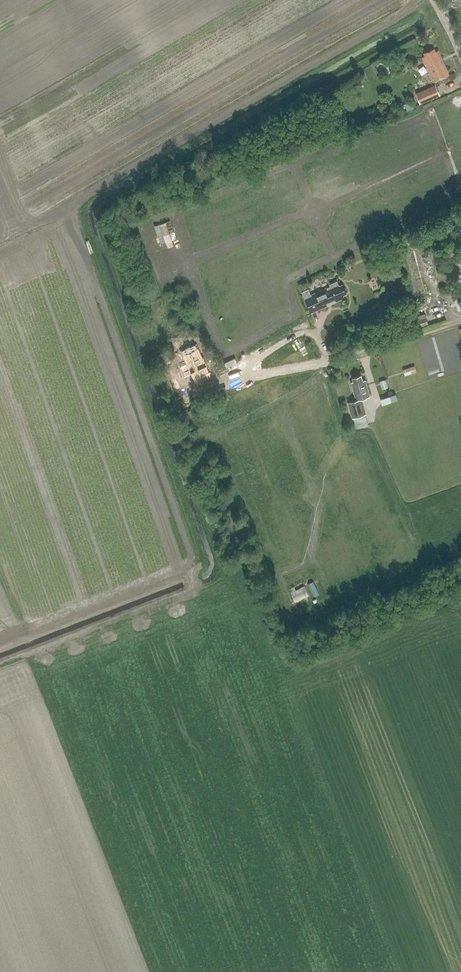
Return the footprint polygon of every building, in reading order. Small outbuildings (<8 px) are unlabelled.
[(435,81),(450,75),(439,50),(436,52),(435,49),(426,53),(427,56),(424,57),(435,81)] [(435,84),(415,93),(419,102),(439,94),(435,84)] [(340,287),(337,281),(330,284),(331,286),(313,295),(310,288),(303,291),(313,313),(345,298),(343,295),(346,293),(343,285),(340,287)] [(426,317),(415,321),(417,328),(428,324),(426,317)] [(183,365),(178,367),(182,376),(187,373),(192,384),(208,376),(203,366),(204,365),(200,357),(199,358),(195,348),(179,355),(183,365)] [(415,366),(403,369),(405,376),(416,372),(415,366)] [(356,400),(348,402),(352,418),(353,418),(365,414),(366,414),(361,399),(370,397),(370,396),(365,380),(363,381),(362,376),(361,375),(352,377),(353,381),(351,382),(356,400)] [(385,398),(386,403),(396,400),(394,394),(385,398)] [(185,412),(190,425),(202,420),(198,407),(185,412)] [(365,414),(353,418),(355,426),(356,428),(368,425),(365,414)]
